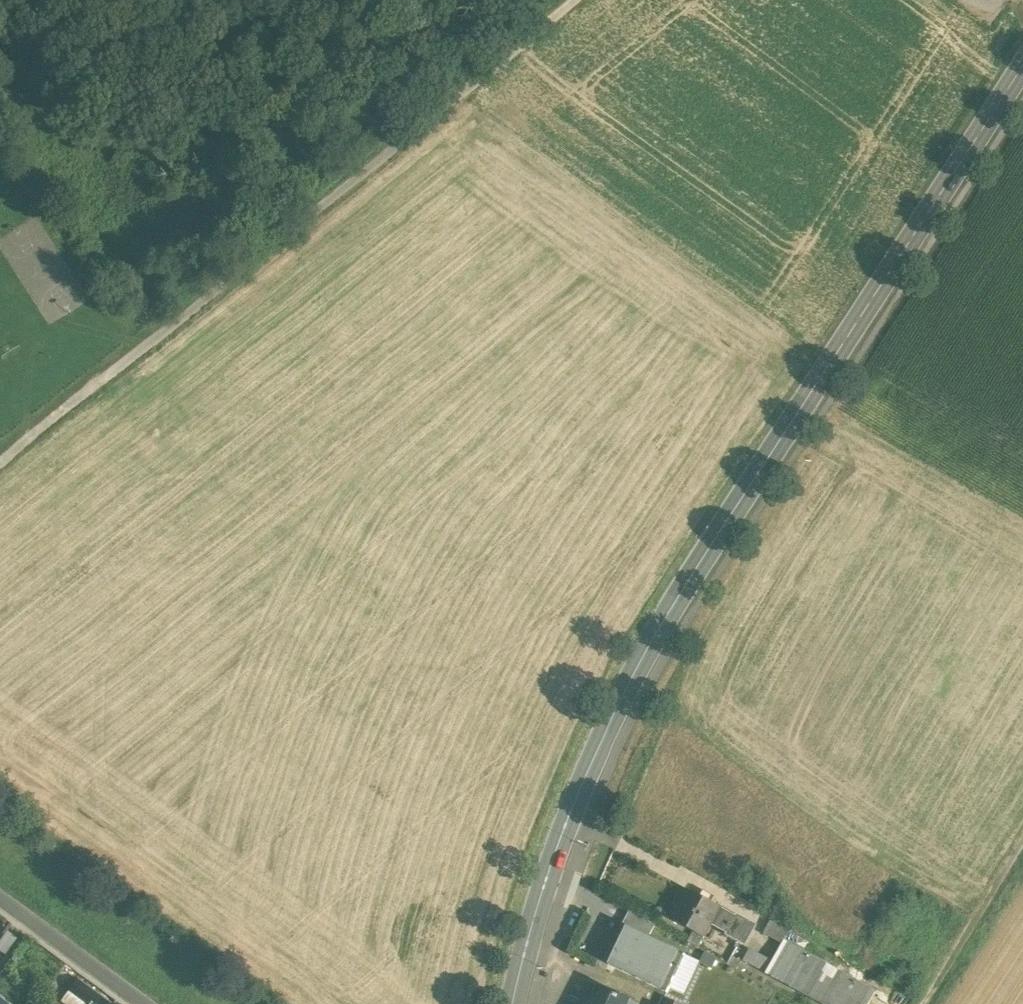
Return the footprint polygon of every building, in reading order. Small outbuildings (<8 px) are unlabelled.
[(695,933),(705,939),(712,926),(721,909),(690,892),(673,922),(695,933)] [(737,918),(721,909),(712,926),(727,935),(737,918)] [(631,912),(618,936),(622,938),(627,928),(650,939),(656,926),(631,912)] [(737,918),(727,935),(726,937),(742,946),(754,924),(738,916),(737,918)] [(766,935),(784,945),(794,928),(775,917),(766,935)] [(622,938),(609,965),(667,992),(685,955),(650,939),(627,928),(622,938)] [(699,950),(705,939),(695,933),(689,944),(699,950)] [(768,975),(822,1003),(870,1003),(877,992),(786,942),(784,945),(768,975)] [(741,964),(733,959),(728,966),(737,971),(741,964)] [(76,980),(68,991),(85,1003),(109,1003),(76,980)] [(597,988),(589,1003),(632,1003),(597,988)] [(10,1000),(0,994),(0,1003),(8,1003),(10,1000)]
